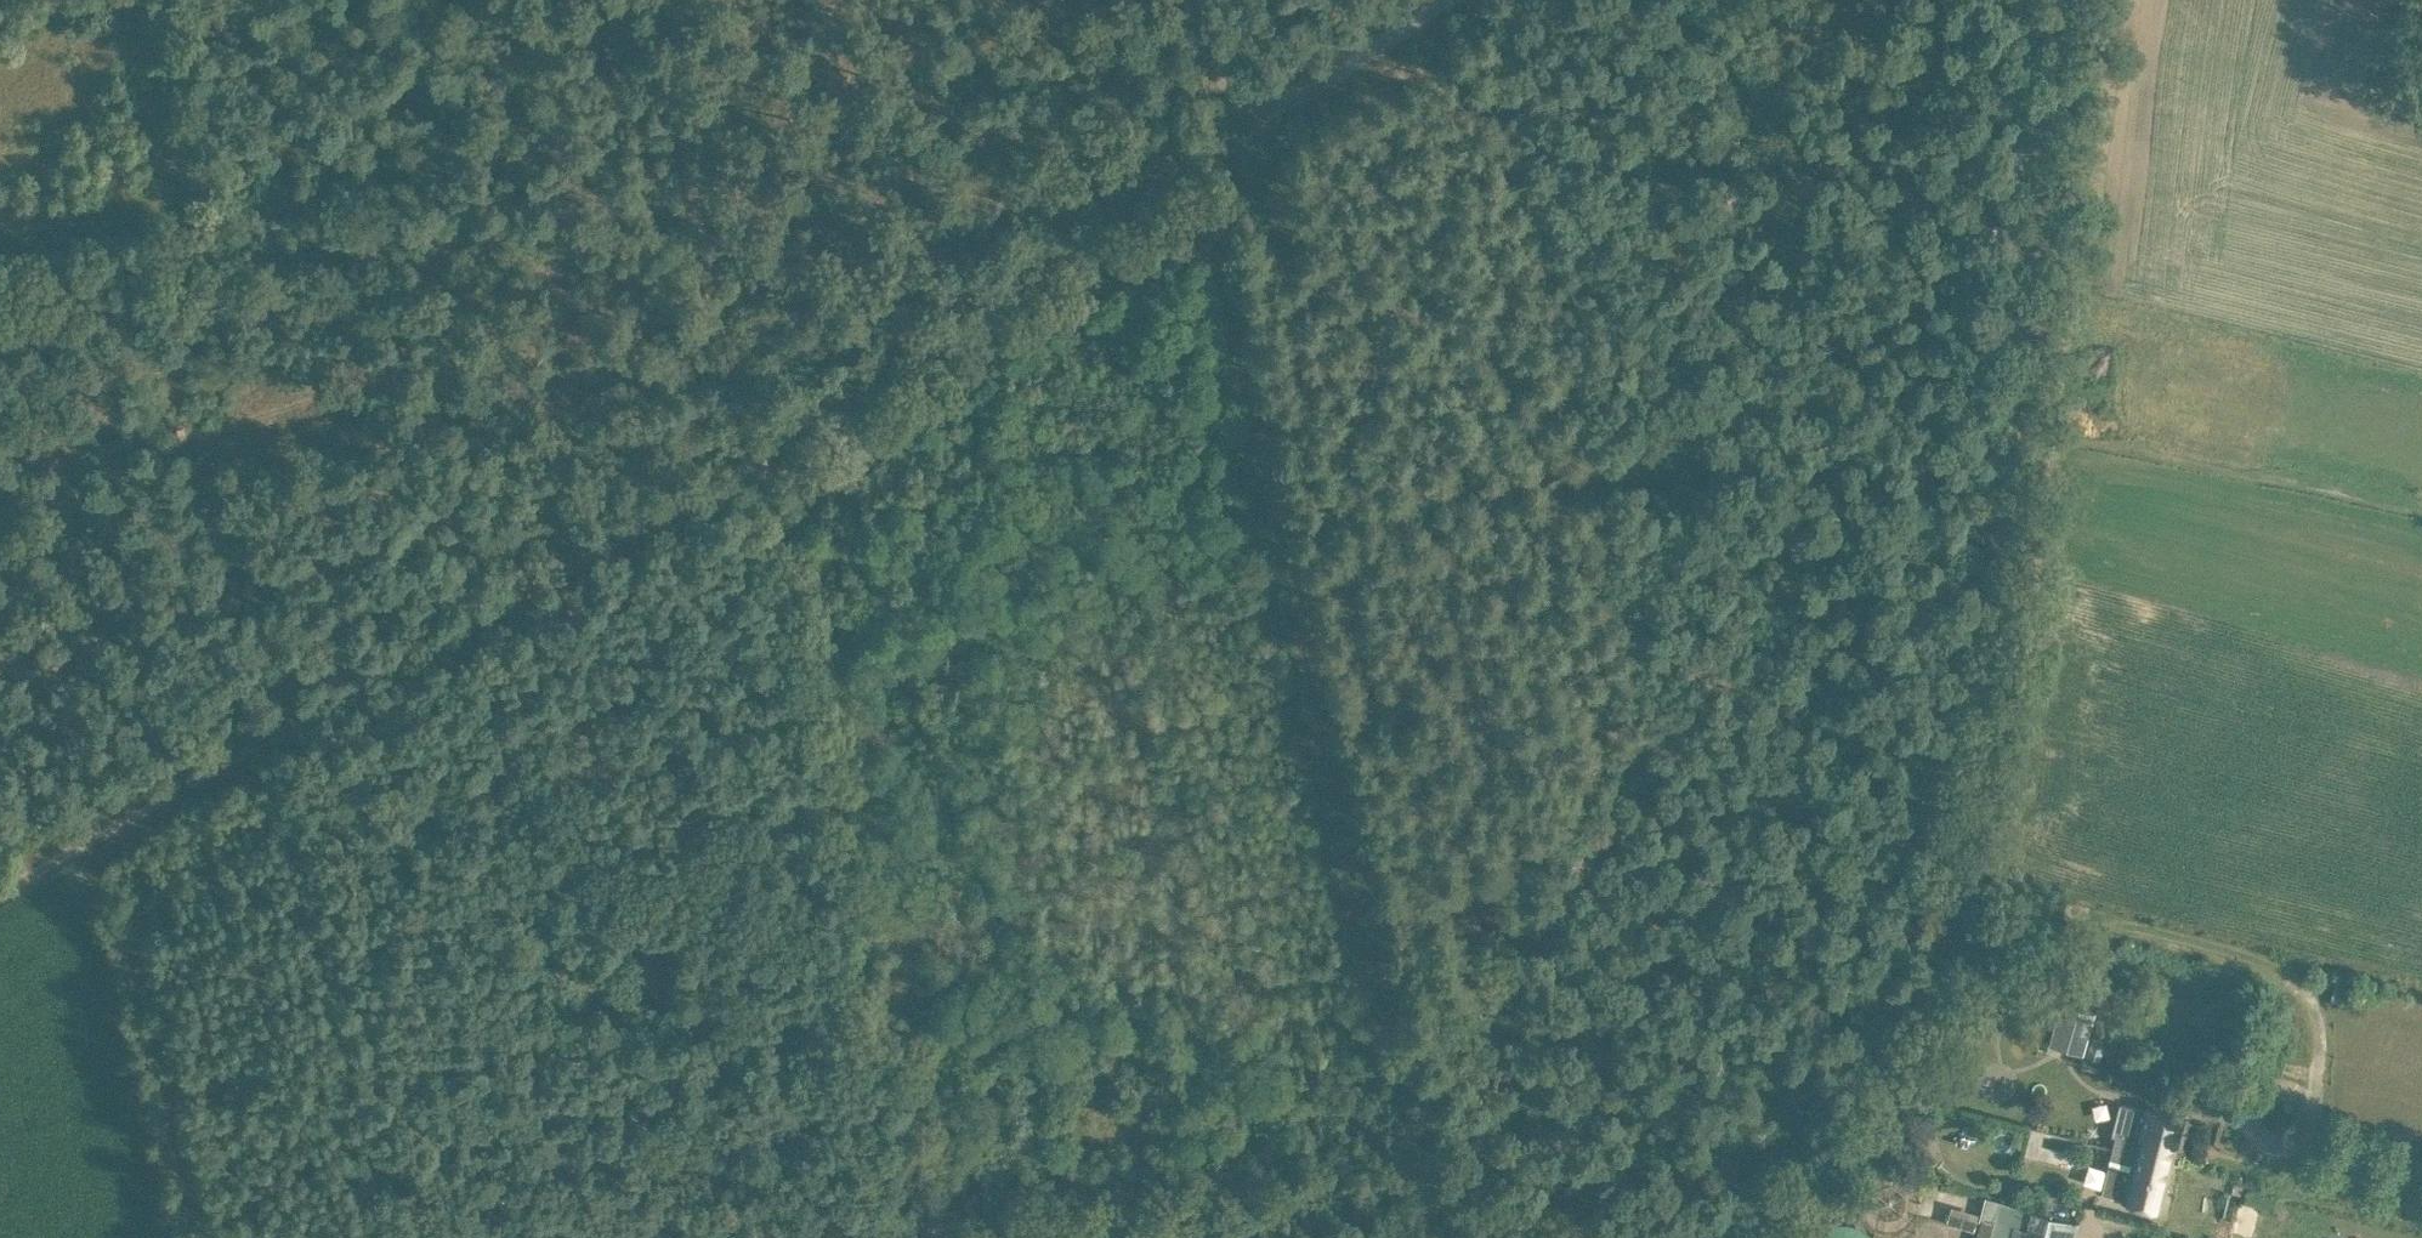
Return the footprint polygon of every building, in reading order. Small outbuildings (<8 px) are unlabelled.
[(2083,1053),(2101,985),(2070,976),(2052,1044),(2083,1053)] [(2116,1135),(2113,1146),(2172,1161),(2181,1128),(2185,1113),(2146,1103),(2145,1107),(2121,1101),(2113,1134),(2116,1135)] [(2160,1210),(2172,1161),(2113,1146),(2111,1157),(2131,1162),(2129,1167),(2110,1162),(2102,1192),(2124,1197),(2123,1201),(2160,1210)] [(2018,1204),(1998,1199),(1992,1222),(1981,1219),(1976,1237),(2074,1237),(2078,1219),(2018,1204)] [(1946,1221),(1973,1229),(1977,1216),(1949,1209),(1946,1221)]
